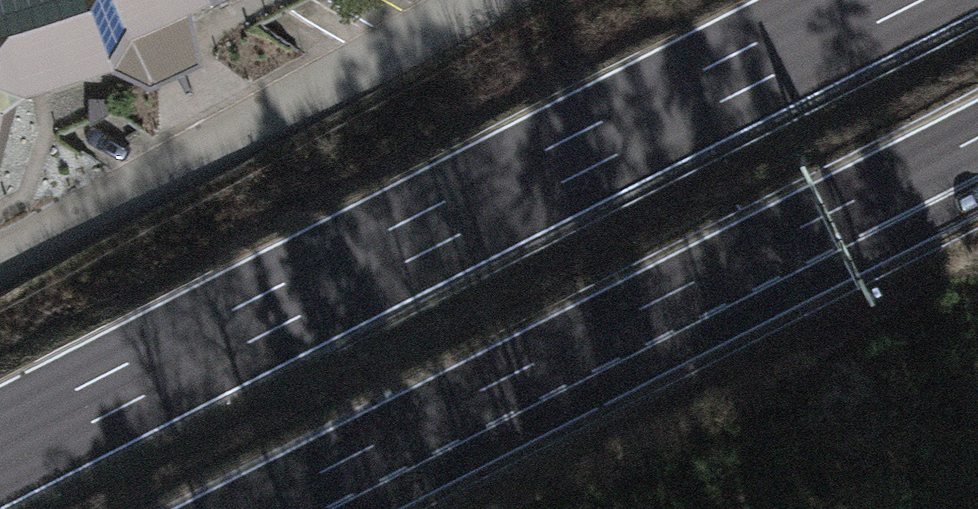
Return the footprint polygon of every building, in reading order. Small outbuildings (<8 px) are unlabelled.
[(4,206),(31,95),(160,35),(235,0),(0,0),(0,206),(4,206)]
